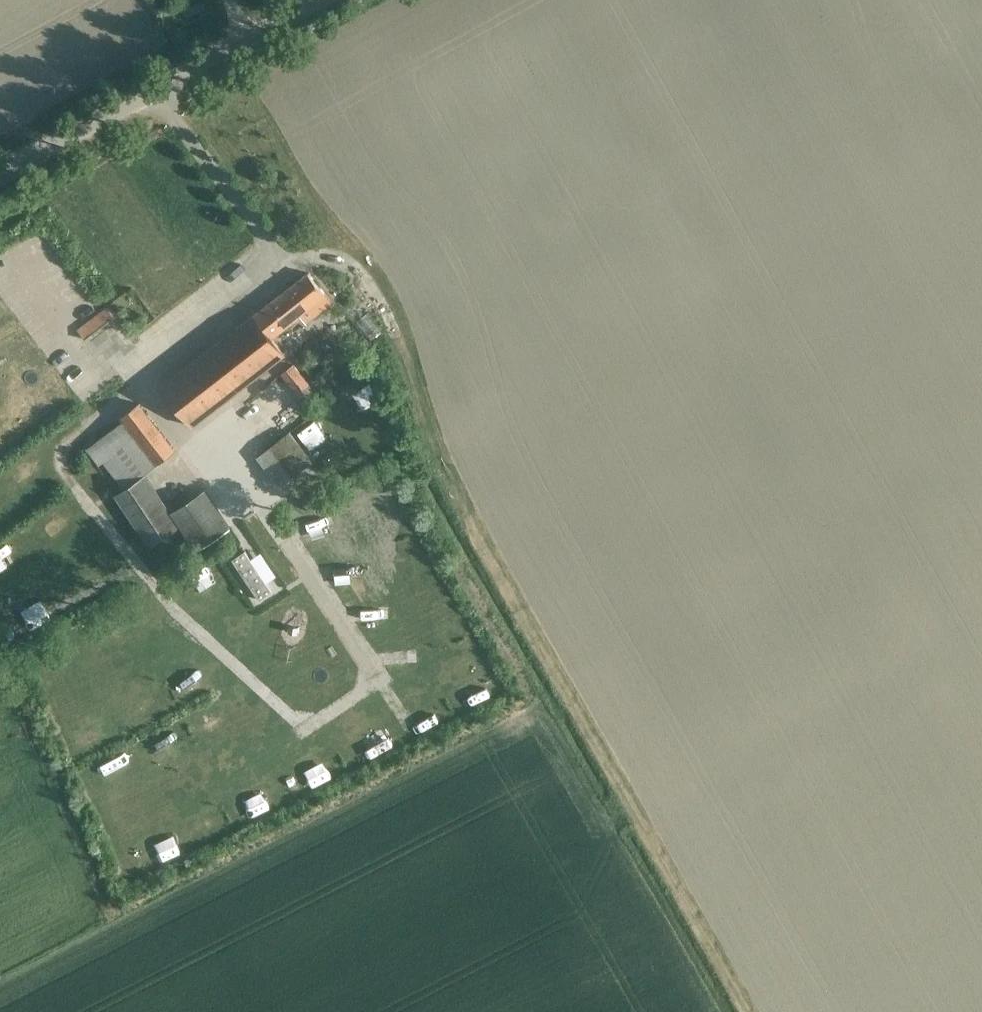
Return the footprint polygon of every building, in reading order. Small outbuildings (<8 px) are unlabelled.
[(189,425),(282,353),(268,335),(298,313),(305,322),(328,304),(304,272),(159,384),(189,425)] [(84,337),(114,314),(105,303),(76,327),(84,337)] [(296,391),(306,383),(291,364),(281,372),(296,391)] [(121,486),(155,461),(172,447),(137,401),(119,415),(121,417),(84,445),(97,463),(101,459),(121,486)] [(288,431),(268,446),(256,456),(278,484),(310,459),(288,431)] [(196,547),(229,525),(204,489),(170,512),(144,473),(115,493),(148,543),(150,541),(166,565),(195,545),(196,547)] [(271,590),(244,549),(231,558),(258,598),(271,590)]
